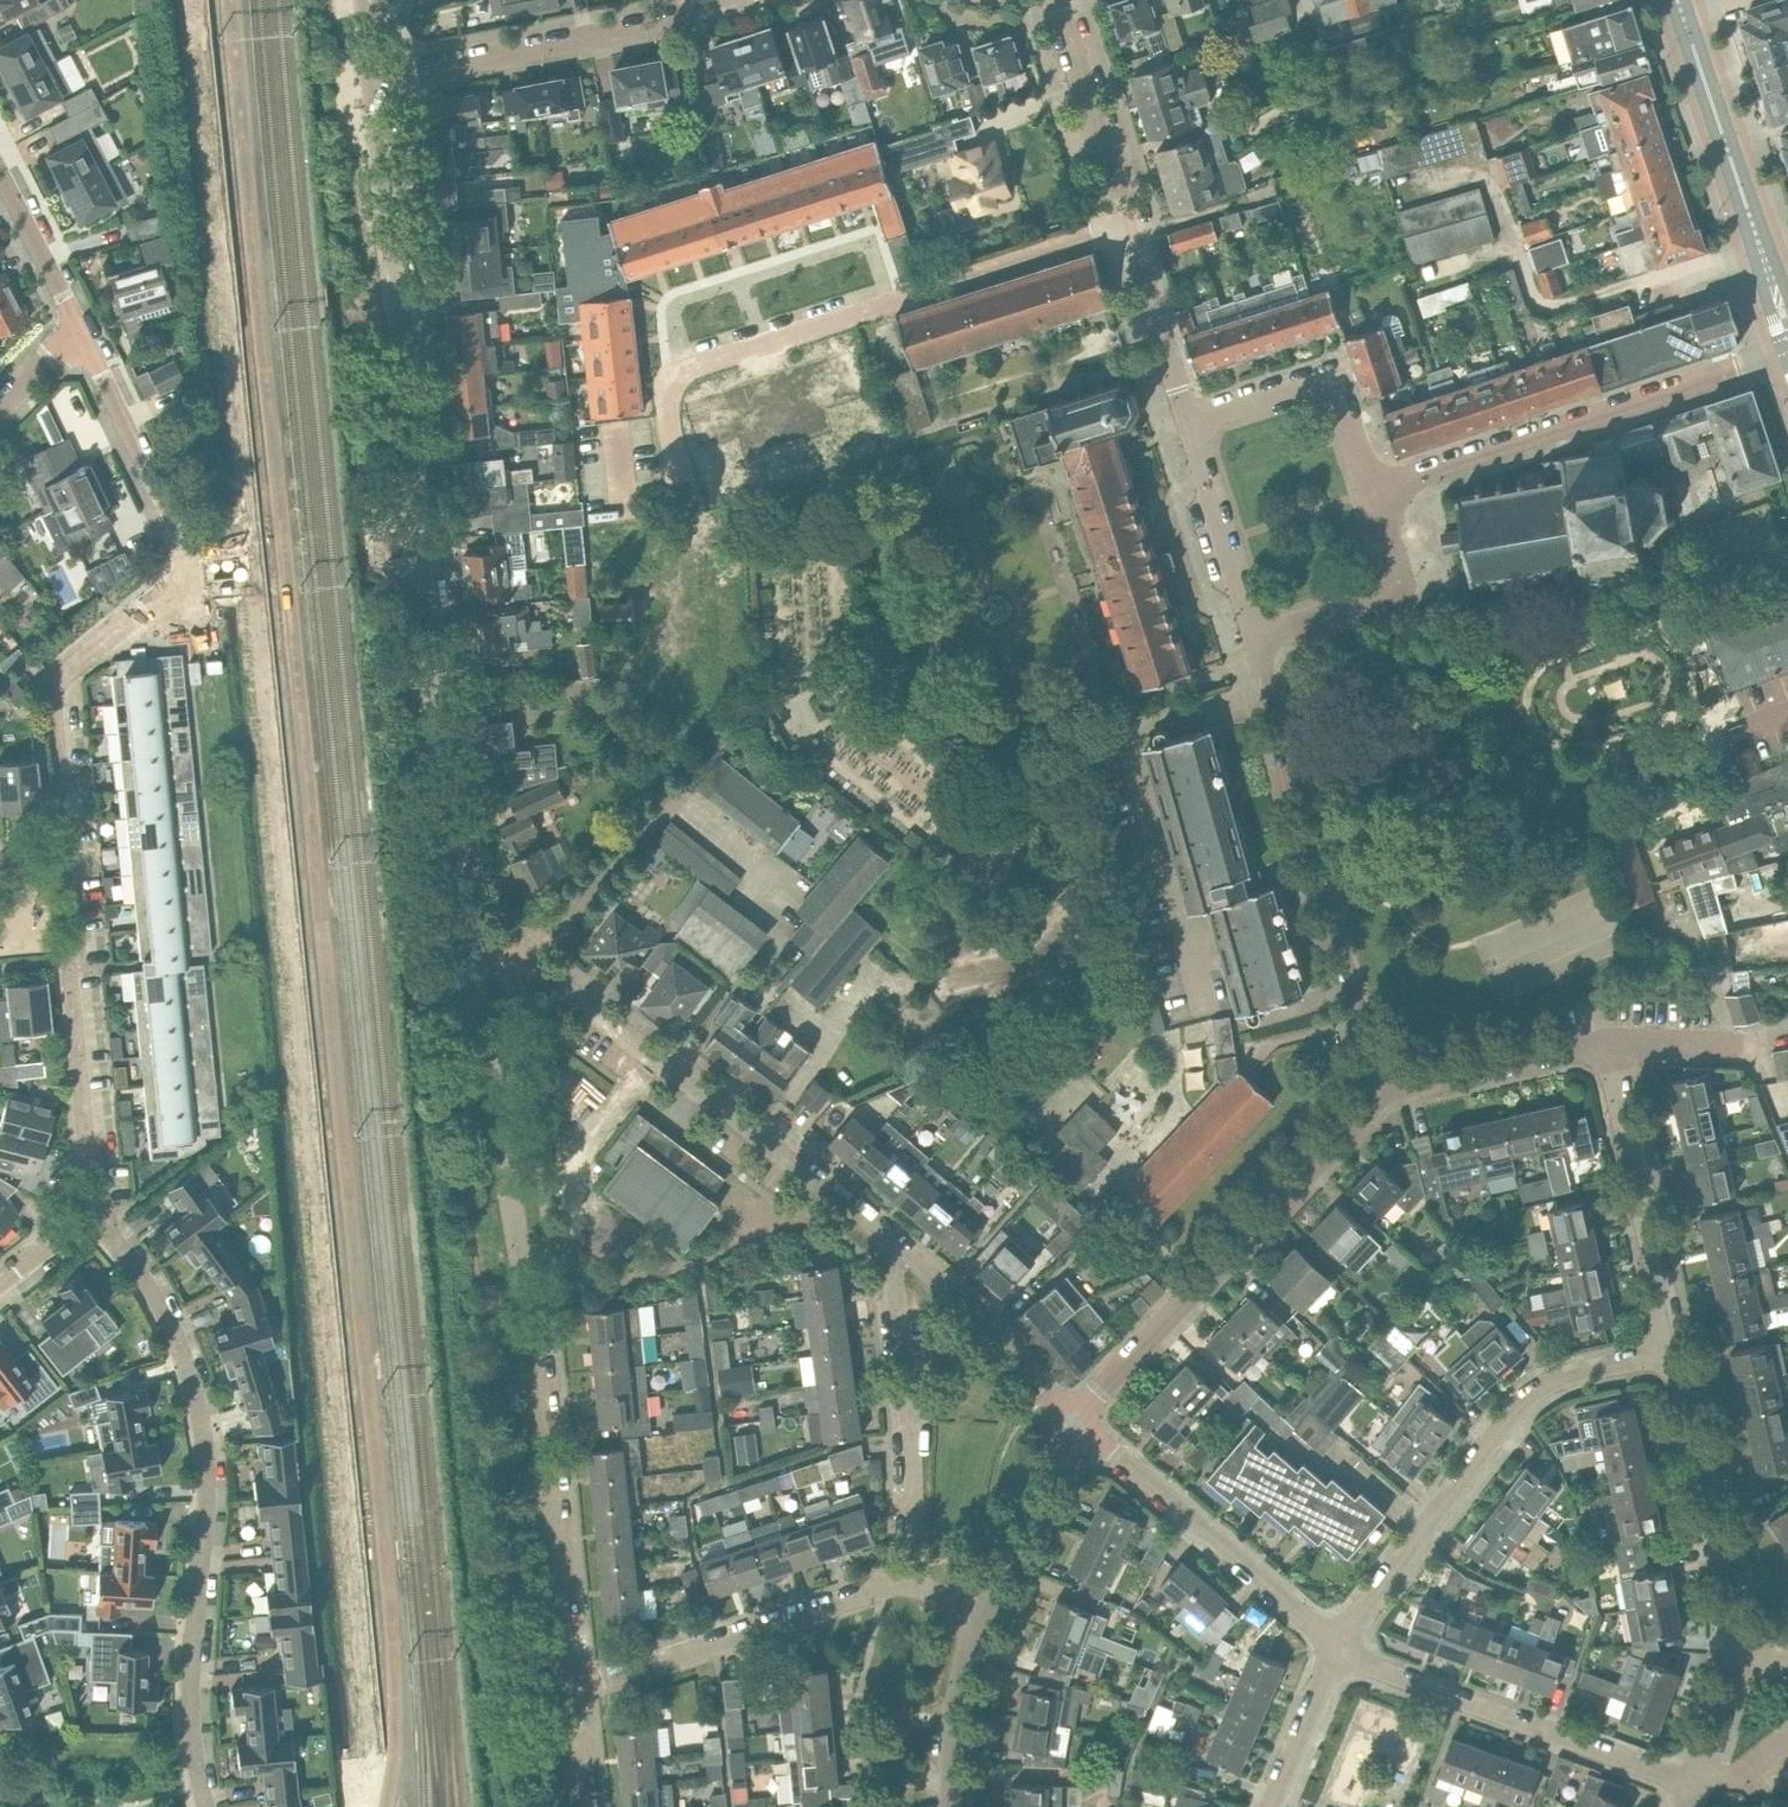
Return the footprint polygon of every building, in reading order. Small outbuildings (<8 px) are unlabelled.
[(5,20),(44,0),(41,0),(38,1),(37,0),(0,0),(0,11),(5,20)] [(5,20),(5,21),(16,15),(24,29),(70,5),(68,0),(44,0),(5,20)] [(494,14),(541,5),(542,10),(560,7),(559,2),(562,1),(561,0),(492,0),(494,14)] [(853,21),(858,38),(846,42),(850,52),(859,81),(865,98),(865,99),(889,92),(883,74),(881,75),(877,63),(911,52),(902,24),(893,27),(884,0),(846,0),(853,21)] [(1133,58),(1137,73),(1158,66),(1157,65),(1172,61),(1158,14),(1155,15),(1150,0),(1120,0),(1111,3),(1122,40),(1145,33),(1151,52),(1133,58)] [(1159,14),(1158,14),(1172,61),(1174,60),(1173,60),(1170,50),(1185,45),(1182,36),(1174,11),(1184,9),(1184,11),(1204,5),(1203,0),(1167,0),(1170,10),(1159,14)] [(1251,3),(1257,21),(1287,12),(1293,10),(1290,0),(1261,0),(1251,3)] [(1350,17),(1372,10),(1369,0),(1345,0),(1350,17)] [(1372,10),(1379,8),(1381,8),(1398,2),(1397,0),(1369,0),(1372,10)] [(1557,15),(1579,8),(1582,7),(1604,0),(1552,0),(1557,15)] [(1743,24),(1748,39),(1787,26),(1787,0),(1774,0),(1771,1),(1748,8),(1750,12),(1753,21),(1743,24)] [(1583,18),(1561,26),(1571,59),(1572,59),(1599,51),(1611,47),(1611,48),(1619,45),(1642,38),(1631,4),(1586,18),(1583,18)] [(1372,10),(1350,17),(1354,33),(1384,24),(1381,8),(1379,8),(1372,10)] [(1257,21),(1250,23),(1256,42),(1293,30),(1287,12),(1257,21)] [(822,17),(791,27),(801,59),(809,83),(811,83),(813,89),(830,83),(842,79),(845,86),(859,81),(850,52),(835,57),(830,40),(822,17)] [(1746,47),(1748,53),(1753,55),(1756,66),(1787,56),(1787,26),(1748,39),(1749,42),(1746,47)] [(0,47),(0,65),(9,82),(55,58),(39,27),(0,47)] [(757,82),(775,77),(780,93),(809,83),(801,59),(785,64),(774,28),(743,38),(757,82)] [(1011,34),(972,47),(983,81),(990,104),(1008,98),(1001,78),(1023,71),(1011,34)] [(1362,36),(1333,45),(1342,76),(1372,67),(1371,65),(1364,43),(1362,36)] [(1387,36),(1364,43),(1371,65),(1393,58),(1387,36)] [(722,78),(706,83),(711,97),(713,106),(743,96),(747,107),(764,101),(757,82),(743,38),(712,48),(722,78)] [(942,41),(922,48),(930,70),(936,91),(955,85),(970,80),(957,39),(943,44),(942,41)] [(1572,59),(1571,59),(1579,87),(1605,80),(1628,73),(1651,66),(1643,43),(1621,50),(1612,52),(1611,48),(1611,47),(1599,51),(1572,59)] [(1755,75),(1757,80),(1762,82),(1765,93),(1787,86),(1787,56),(1756,66),(1758,70),(1755,75)] [(1137,73),(1133,74),(1142,104),(1208,83),(1202,65),(1188,69),(1184,57),(1174,60),(1173,61),(1172,61),(1157,65),(1158,66),(1156,67),(1137,73)] [(55,58),(9,82),(16,96),(13,97),(21,111),(23,110),(26,114),(72,90),(55,58)] [(621,108),(646,103),(647,106),(682,99),(675,65),(663,67),(661,60),(659,60),(655,58),(651,58),(647,59),(644,61),(642,63),(611,69),(616,97),(600,100),(608,141),(626,138),(621,108)] [(1591,92),(1597,111),(1592,113),(1591,111),(1575,116),(1579,129),(1652,104),(1650,95),(1654,94),(1647,74),(1591,92)] [(578,75),(501,90),(506,113),(509,132),(509,133),(511,132),(527,129),(525,117),(569,112),(571,119),(582,117),(578,96),(582,96),(578,75)] [(971,85),(967,86),(974,108),(990,104),(983,81),(971,85)] [(1214,101),(1208,83),(1142,104),(1153,138),(1177,130),(1222,116),(1222,115),(1203,121),(1199,106),(1214,101)] [(98,100),(91,86),(61,101),(69,116),(98,100)] [(1764,102),(1766,108),(1771,110),(1775,122),(1787,118),(1787,86),(1765,93),(1765,94),(1767,97),(1764,102)] [(484,121),(478,94),(473,95),(472,90),(454,94),(455,98),(422,105),(422,108),(415,109),(417,128),(470,122),(484,121)] [(865,98),(850,102),(856,122),(871,118),(865,99),(865,98)] [(106,115),(98,100),(69,116),(76,130),(89,123),(106,115)] [(1662,133),(1652,104),(1579,129),(1589,158),(1610,151),(1662,133)] [(966,116),(934,127),(935,129),(939,143),(943,155),(960,149),(956,138),(971,133),(977,131),(971,115),(966,116)] [(47,156),(64,187),(110,163),(89,123),(76,130),(68,116),(48,126),(57,144),(58,143),(61,149),(47,156)] [(1167,182),(1230,162),(1222,138),(1228,136),(1222,116),(1177,130),(1181,143),(1157,150),(1167,182)] [(1488,158),(1476,118),(1462,123),(1470,151),(1469,152),(1472,163),(1488,158)] [(513,145),(511,132),(509,133),(509,132),(485,135),(472,136),(470,122),(417,128),(419,155),(486,148),(513,145)] [(1453,156),(1469,152),(1470,151),(1462,123),(1445,127),(1453,156)] [(770,124),(750,130),(758,154),(778,148),(770,124)] [(1437,161),(1453,156),(1445,127),(1428,132),(1437,161)] [(935,129),(879,147),(887,172),(943,155),(939,143),(935,129)] [(1420,166),(1437,161),(1428,132),(1411,137),(1420,166)] [(1610,151),(1616,169),(1613,171),(1612,168),(1595,174),(1599,186),(1671,161),(1662,133),(1610,151)] [(1403,172),(1420,166),(1411,137),(1394,142),(1403,172)] [(717,138),(702,141),(707,168),(723,165),(717,138)] [(879,147),(877,140),(724,189),(721,180),(701,186),(703,191),(609,220),(612,230),(602,233),(600,215),(562,219),(569,284),(556,285),(560,321),(583,318),(594,415),(643,409),(630,295),(624,296),(622,279),(873,199),(885,238),(883,241),(886,242),(888,239),(907,233),(887,172),(879,147)] [(1386,177),(1403,172),(1394,142),(1378,147),(1386,177)] [(993,143),(960,153),(960,154),(953,156),(960,178),(951,181),(958,203),(938,209),(946,233),(979,223),(972,203),(975,202),(978,210),(997,204),(994,196),(1011,190),(1003,165),(1000,166),(993,143)] [(513,145),(486,148),(487,149),(502,147),(505,171),(517,169),(516,163),(513,145)] [(1527,146),(1496,156),(1506,186),(1507,185),(1522,180),(1537,176),(1527,146)] [(421,180),(457,176),(472,174),(471,164),(488,162),(487,149),(486,148),(419,155),(421,180)] [(1171,195),(1167,199),(1169,207),(1175,208),(1176,211),(1199,204),(1239,192),(1244,190),(1242,186),(1245,186),(1237,161),(1235,162),(1234,161),(1230,162),(1167,182),(1171,195)] [(1619,191),(1623,189),(1629,209),(1681,192),(1671,161),(1599,186),(1603,199),(1620,193),(1619,191)] [(80,219),(127,195),(110,164),(64,188),(80,219)] [(507,200),(516,199),(515,186),(506,187),(506,186),(490,188),(458,191),(457,176),(421,180),(424,209),(453,206),(507,200)] [(1522,180),(1507,185),(1516,213),(1531,208),(1522,182),(1522,180)] [(1487,212),(1480,186),(1464,190),(1472,217),(1487,212)] [(1464,190),(1448,195),(1456,222),(1472,217),(1464,190)] [(1618,244),(1690,220),(1681,192),(1629,209),(1635,225),(1632,227),(1631,226),(1614,232),(1618,244)] [(1448,195),(1431,200),(1440,227),(1456,222),(1448,195)] [(1279,199),(1251,208),(1255,221),(1267,217),(1271,229),(1287,224),(1279,199)] [(501,247),(500,229),(510,228),(507,200),(453,206),(455,219),(442,220),(444,234),(439,234),(441,253),(501,247)] [(1431,200),(1415,205),(1424,232),(1440,227),(1431,200)] [(1415,205),(1398,210),(1397,210),(1405,237),(1423,232),(1424,232),(1415,205)] [(1224,230),(1243,225),(1239,210),(1220,216),(1224,230)] [(1481,243),(1495,239),(1487,212),(1472,217),(1481,243)] [(1547,214),(1521,224),(1528,244),(1554,235),(1547,214)] [(157,215),(125,224),(130,240),(161,230),(157,215)] [(1464,248),(1481,243),(1472,217),(1456,222),(1464,248)] [(1202,244),(1218,238),(1213,219),(1196,225),(1202,244)] [(1618,244),(1627,273),(1649,267),(1682,256),(1705,248),(1698,228),(1693,230),(1690,220),(1618,244)] [(1448,252),(1464,248),(1456,222),(1440,227),(1448,252)] [(1196,225),(1191,226),(1168,233),(1174,251),(1174,253),(1202,244),(1196,225)] [(1431,257),(1448,252),(1440,227),(1424,232),(1423,232),(1431,257)] [(1405,237),(1413,263),(1431,257),(1423,232),(1405,237)] [(133,269),(110,276),(122,316),(133,313),(151,308),(168,303),(160,272),(175,268),(166,234),(140,242),(147,265),(136,268),(133,269)] [(1559,239),(1529,249),(1537,272),(1555,266),(1567,262),(1559,239)] [(516,292),(513,264),(503,265),(501,247),(441,253),(443,272),(447,272),(449,285),(473,282),(474,296),(500,294),(516,292)] [(1094,251),(1055,264),(1072,318),(1112,306),(1094,251)] [(1032,331),(1072,318),(1055,264),(1015,276),(1032,331)] [(1564,290),(1555,266),(1537,272),(1544,297),(1564,290)] [(1514,267),(1497,273),(1508,306),(1525,300),(1514,267)] [(1294,274),(1298,287),(1308,284),(1303,270),(1294,274)] [(17,293),(11,283),(6,282),(2,273),(0,274),(0,302),(17,293)] [(1294,274),(1292,274),(1294,280),(1276,286),(1274,280),(1264,283),(1272,306),(1271,306),(1283,344),(1313,335),(1301,297),(1300,297),(1298,287),(1294,274)] [(1015,276),(975,289),(992,343),(1032,331),(1015,276)] [(1350,280),(1340,283),(1350,309),(1358,333),(1345,337),(1347,344),(1355,367),(1392,355),(1393,356),(1403,352),(1406,350),(1406,349),(1401,333),(1405,332),(1400,319),(1398,315),(1394,313),(1389,313),(1385,316),(1383,320),(1383,324),(1382,325),(1368,329),(1359,306),(1350,280)] [(1426,311),(1476,295),(1472,281),(1421,297),(1426,311)] [(1254,354),(1283,344),(1271,306),(1272,306),(1264,283),(1263,283),(1265,289),(1246,295),(1244,289),(1235,293),(1254,354)] [(1330,287),(1301,297),(1313,335),(1342,326),(1330,287)] [(542,304),(540,289),(516,292),(500,294),(501,309),(542,304)] [(935,301),(953,356),(992,343),(975,289),(935,301)] [(22,311),(23,306),(17,293),(0,302),(0,333),(26,319),(22,311)] [(1224,363),(1254,354),(1235,293),(1234,293),(1235,299),(1221,304),(1220,301),(1208,305),(1213,324),(1212,325),(1224,363)] [(1176,309),(1188,347),(1197,372),(1224,363),(1212,325),(1213,324),(1208,305),(1220,301),(1218,294),(1204,299),(1204,301),(1189,306),(1189,304),(1176,309)] [(1602,389),(1738,344),(1733,329),(1737,328),(1727,298),(1692,309),(1690,303),(1675,308),(1673,302),(1633,315),(1629,303),(1593,315),(1594,320),(1601,340),(1587,344),(1602,389)] [(953,356),(935,301),(896,314),(913,368),(916,368),(953,356)] [(450,347),(497,342),(501,341),(497,309),(447,314),(450,347)] [(1572,399),(1602,389),(1587,344),(1601,340),(1594,320),(1583,324),(1587,337),(1580,339),(1581,346),(1558,354),(1554,339),(1552,340),(1572,399)] [(1528,364),(1542,409),(1572,399),(1552,340),(1541,343),(1546,357),(1528,364)] [(497,342),(450,347),(454,378),(486,374),(485,370),(498,369),(498,373),(515,371),(514,359),(499,360),(497,342)] [(1406,350),(1403,352),(1406,361),(1418,357),(1415,347),(1406,350)] [(1392,355),(1355,367),(1365,397),(1403,385),(1393,356),(1392,355)] [(1542,409),(1528,364),(1512,369),(1508,358),(1506,359),(1496,362),(1515,418),(1542,409)] [(149,374),(137,381),(146,397),(158,391),(179,379),(183,377),(174,360),(170,363),(149,374)] [(1468,372),(1472,382),(1486,427),(1515,418),(1496,362),(1468,372)] [(1459,436),(1486,427),(1472,382),(1456,387),(1453,377),(1455,376),(1451,364),(1437,369),(1459,436)] [(933,422),(916,368),(913,368),(893,374),(910,430),(933,422)] [(1459,436),(1437,369),(1427,372),(1429,376),(1427,376),(1433,395),(1418,400),(1412,381),(1411,382),(1417,400),(1432,445),(1459,436)] [(493,405),(491,385),(487,385),(486,374),(454,378),(457,408),(493,405)] [(1059,401),(1009,417),(1025,467),(1065,454),(1132,665),(1123,668),(1129,690),(1169,677),(1191,670),(1191,668),(1196,667),(1190,649),(1185,650),(1176,621),(1181,620),(1176,601),(1170,603),(1167,594),(1160,572),(1154,554),(1145,522),(1150,521),(1144,503),(1139,504),(1130,475),(1135,474),(1129,456),(1124,457),(1118,438),(1138,431),(1141,429),(1133,420),(1139,408),(1144,409),(1144,405),(1140,405),(1138,398),(1136,392),(1139,389),(1137,386),(1133,389),(1122,383),(1122,378),(1118,378),(1118,383),(1104,387),(1102,380),(1097,382),(1099,389),(1086,393),(1083,394),(1081,389),(1078,390),(1079,395),(1063,400),(1062,395),(1057,396),(1059,401)] [(733,387),(666,408),(669,418),(619,433),(634,483),(666,473),(659,448),(744,423),(733,387)] [(1559,587),(1644,572),(1638,540),(1648,538),(1652,545),(1657,542),(1653,535),(1666,521),(1674,523),(1675,517),(1667,515),(1663,492),(1670,487),(1666,482),(1660,487),(1644,478),(1645,470),(1639,469),(1637,477),(1627,479),(1625,467),(1666,452),(1673,472),(1699,463),(1692,443),(1699,441),(1701,436),(1700,432),(1715,427),(1736,490),(1781,475),(1752,388),(1587,443),(1588,452),(1541,460),(1542,466),(1546,465),(1547,470),(1517,475),(1520,486),(1503,489),(1501,478),(1497,479),(1498,490),(1482,493),(1480,481),(1475,482),(1477,493),(1457,498),(1462,529),(1443,533),(1446,552),(1465,549),(1471,581),(1491,577),(1493,588),(1498,587),(1497,576),(1513,574),(1514,584),(1520,583),(1518,573),(1534,570),(1536,581),(1557,577),(1559,587)] [(1417,400),(1384,411),(1393,441),(1397,453),(1401,455),(1432,445),(1417,400)] [(46,403),(36,413),(45,431),(56,425),(46,403)] [(493,405),(457,408),(460,437),(475,435),(477,449),(500,447),(540,443),(557,441),(556,426),(538,428),(514,430),(495,423),(495,422),(493,405)] [(46,511),(54,507),(105,483),(94,461),(83,466),(83,464),(78,467),(79,468),(77,469),(73,461),(77,459),(67,438),(21,460),(46,511)] [(574,439),(553,442),(556,478),(577,476),(574,439)] [(504,469),(503,459),(455,462),(458,489),(488,486),(488,481),(505,479),(506,484),(528,482),(534,480),(532,467),(504,469)] [(528,482),(506,484),(505,479),(488,481),(488,486),(458,489),(460,514),(492,510),(494,533),(533,529),(528,482)] [(116,507),(105,483),(54,507),(46,511),(41,514),(49,530),(59,552),(112,526),(105,512),(116,507)] [(1048,511),(1065,511),(1065,495),(1048,495),(1048,511)] [(583,508),(567,510),(569,525),(581,524),(585,524),(583,508)] [(569,525),(562,526),(565,551),(584,549),(581,524),(569,525)] [(509,569),(528,568),(527,553),(525,540),(480,544),(481,551),(465,553),(467,574),(509,570),(509,569)] [(7,591),(25,576),(0,546),(0,582),(7,591)] [(133,570),(124,551),(86,570),(99,597),(133,570)] [(510,584),(509,570),(467,574),(469,595),(485,594),(486,600),(532,595),(531,581),(510,584)] [(1702,622),(1723,687),(1787,665),(1787,594),(1770,601),(1766,589),(1745,596),(1748,607),(1727,614),(1702,622)] [(590,595),(574,596),(577,625),(593,624),(590,595)] [(634,600),(601,603),(604,624),(636,622),(634,600)] [(531,620),(529,603),(471,609),(474,635),(539,629),(538,619),(531,620)] [(539,629),(474,635),(476,659),(500,657),(516,655),(515,641),(529,639),(530,648),(550,645),(549,637),(548,628),(539,629)] [(577,666),(578,676),(597,674),(595,645),(586,645),(587,665),(577,666)] [(181,653),(115,659),(117,673),(112,674),(114,690),(184,683),(181,653)] [(33,673),(43,664),(35,654),(25,663),(33,673)] [(10,675),(0,683),(0,686),(17,707),(29,697),(10,675)] [(187,713),(184,683),(114,690),(117,720),(187,713)] [(477,723),(475,723),(478,745),(479,745),(479,749),(476,752),(477,757),(480,760),(480,763),(503,762),(503,769),(511,768),(512,775),(517,775),(518,788),(541,782),(559,776),(559,773),(569,768),(567,764),(558,766),(556,741),(516,744),(514,719),(502,720),(500,705),(476,708),(477,723)] [(190,743),(187,713),(117,720),(120,750),(190,743)] [(1239,1014),(1246,1011),(1248,1018),(1249,1019),(1250,1020),(1251,1021),(1252,1022),(1254,1022),(1256,1022),(1258,1022),(1259,1021),(1260,1019),(1261,1018),(1262,1016),(1262,1014),(1260,1008),(1303,996),(1298,976),(1303,975),(1293,939),(1288,941),(1283,925),(1289,924),(1283,904),(1278,905),(1272,886),(1260,889),(1255,870),(1250,872),(1245,854),(1251,852),(1241,816),(1235,818),(1225,782),(1231,781),(1221,745),(1215,747),(1210,728),(1170,739),(1169,733),(1168,731),(1167,730),(1165,729),(1164,728),(1162,728),(1159,728),(1158,729),(1157,730),(1156,731),(1156,732),(1155,733),(1155,734),(1155,735),(1155,736),(1157,742),(1153,744),(1193,887),(1186,889),(1192,911),(1209,906),(1239,1014)] [(1087,745),(1084,734),(1073,737),(1077,748),(1087,745)] [(193,773),(190,743),(120,750),(123,780),(193,773)] [(1091,756),(1087,745),(1077,748),(1080,759),(1091,756)] [(696,787),(776,852),(778,850),(779,851),(782,847),(797,859),(816,836),(800,824),(802,822),(801,821),(801,820),(721,754),(696,787)] [(1094,768),(1091,756),(1080,759),(1083,771),(1094,768)] [(0,763),(0,812),(15,811),(15,813),(19,815),(22,815),(25,813),(25,810),(42,808),(37,759),(13,761),(0,763)] [(1741,777),(1720,785),(1726,803),(1727,802),(1728,806),(1727,807),(1724,816),(1726,823),(1661,846),(1672,877),(1684,873),(1688,884),(1733,872),(1760,865),(1753,848),(1774,840),(1778,850),(1787,847),(1787,759),(1753,773),(1752,772),(1740,776),(1741,777)] [(1097,779),(1094,768),(1083,771),(1086,782),(1097,779)] [(193,773),(123,780),(126,809),(196,802),(193,773)] [(557,778),(510,801),(519,819),(522,817),(531,813),(566,796),(557,778)] [(1100,791),(1097,779),(1086,782),(1089,794),(1100,791)] [(1103,802),(1100,791),(1089,794),(1092,805),(1103,802)] [(199,832),(196,802),(126,809),(129,839),(199,832)] [(1106,813),(1103,802),(1092,805),(1095,816),(1106,813)] [(519,819),(501,827),(508,843),(511,842),(518,857),(513,860),(529,894),(551,884),(558,880),(542,847),(543,847),(535,830),(539,828),(531,813),(522,817),(519,819)] [(1109,825),(1106,813),(1095,816),(1099,828),(1109,825)] [(672,819),(655,842),(657,843),(669,852),(711,885),(710,885),(712,887),(727,897),(743,877),(672,819)] [(1113,836),(1109,825),(1099,828),(1102,839),(1113,836)] [(202,862),(199,832),(129,839),(132,869),(202,862)] [(1631,832),(1602,842),(1614,878),(1625,907),(1654,897),(1649,882),(1642,862),(1631,832)] [(807,917),(791,936),(813,954),(854,906),(892,861),(860,834),(796,908),(807,917)] [(1116,847),(1113,836),(1102,839),(1105,850),(1116,847)] [(657,843),(642,862),(654,871),(669,852),(657,843)] [(1119,859),(1116,847),(1105,850),(1108,862),(1119,859)] [(1122,870),(1119,859),(1108,862),(1111,873),(1122,870)] [(205,891),(202,862),(132,869),(135,899),(205,891)] [(1125,881),(1122,870),(1111,873),(1114,884),(1125,881)] [(1704,934),(1727,929),(1716,891),(1737,886),(1733,872),(1688,884),(1698,916),(1704,934)] [(699,878),(673,914),(681,921),(712,887),(710,885),(709,886),(699,878)] [(1128,893),(1125,881),(1114,884),(1117,896),(1128,893)] [(208,921),(205,891),(135,899),(137,928),(208,921)] [(1131,904),(1128,893),(1117,896),(1120,907),(1131,904)] [(1134,916),(1131,904),(1120,907),(1124,919),(1134,916)] [(116,905),(106,906),(107,918),(117,917),(116,905)] [(856,908),(803,969),(825,987),(852,955),(859,961),(866,953),(884,932),(868,918),(856,908)] [(598,933),(584,952),(608,970),(616,959),(623,964),(628,957),(639,966),(642,962),(659,940),(663,935),(647,923),(642,931),(616,911),(598,933)] [(1138,927),(1134,916),(1124,919),(1127,930),(1138,927)] [(211,952),(208,921),(137,928),(140,959),(143,959),(185,955),(185,954),(211,952)] [(1141,938),(1138,927),(1127,930),(1130,941),(1141,938)] [(1704,934),(1705,935),(1706,935),(1714,962),(1731,958),(1725,931),(1727,931),(1727,929),(1704,934)] [(1144,950),(1141,938),(1130,941),(1133,953),(1144,950)] [(1147,961),(1144,950),(1133,953),(1136,964),(1147,961)] [(660,983),(646,1002),(676,1025),(706,985),(676,962),(666,955),(664,958),(655,971),(664,978),(660,983)] [(1150,972),(1147,961),(1136,964),(1139,975),(1150,972)] [(203,963),(186,965),(132,970),(135,1000),(206,993),(203,963)] [(1751,992),(1749,968),(1732,970),(1734,993),(1751,992)] [(1153,984),(1150,972),(1139,975),(1142,987),(1153,984)] [(11,1033),(28,1031),(52,1028),(47,980),(32,981),(31,977),(27,976),(24,976),(21,978),(20,982),(5,984),(6,997),(0,998),(0,1040),(12,1038),(11,1033)] [(1156,995),(1153,984),(1142,987),(1146,998),(1156,995)] [(1736,1023),(1739,1023),(1760,1019),(1751,992),(1734,993),(1726,994),(1736,1023)] [(209,1023),(206,993),(135,1000),(138,1030),(209,1023)] [(768,1048),(769,1048),(784,1028),(769,1017),(758,1031),(759,1031),(754,1037),(741,1028),(756,1009),(735,993),(730,1000),(715,1019),(723,1024),(705,1047),(742,1075),(758,1054),(761,1056),(768,1048)] [(1160,1007),(1156,995),(1146,998),(1149,1010),(1160,1007)] [(1163,1018),(1160,1007),(1149,1010),(1152,1021),(1163,1018)] [(1230,1015),(1212,1018),(1218,1056),(1215,1056),(1219,1079),(1222,1082),(1121,1189),(1141,1207),(1158,1224),(1274,1101),(1239,1067),(1233,1033),(1233,1034),(1230,1015)] [(118,1018),(107,1019),(109,1031),(119,1030),(118,1018)] [(1166,1029),(1163,1018),(1152,1021),(1155,1032),(1166,1029)] [(138,1030),(141,1060),(212,1053),(209,1023),(138,1030)] [(768,1048),(761,1056),(758,1054),(742,1075),(774,1100),(812,1049),(808,1046),(798,1039),(784,1028),(769,1048),(768,1048)] [(121,1036),(109,1037),(111,1059),(123,1058),(121,1036)] [(1772,1050),(1778,1080),(1787,1078),(1787,1052),(1787,1047),(1772,1050)] [(215,1083),(212,1053),(141,1060),(144,1090),(215,1083)] [(44,1060),(20,1062),(14,1063),(17,1078),(45,1075),(44,1060)] [(18,1085),(17,1078),(14,1063),(1,1064),(0,1065),(0,1083),(18,1085)] [(1713,1067),(1695,1066),(1684,1066),(1684,1077),(1670,1080),(1677,1113),(1715,1105),(1715,1103),(1725,1101),(1725,1102),(1742,1099),(1741,1096),(1726,1099),(1726,1097),(1729,1097),(1726,1088),(1712,1091),(1707,1068),(1713,1068),(1713,1067)] [(902,1103),(927,1076),(925,1074),(888,1091),(902,1103)] [(830,1091),(816,1080),(803,1098),(817,1108),(830,1091)] [(215,1083),(144,1090),(147,1119),(218,1112),(215,1083)] [(47,1141),(54,1114),(51,1113),(54,1103),(31,1096),(9,1091),(0,1125),(0,1129),(47,1141)] [(1758,1095),(1748,1097),(1754,1125),(1768,1122),(1759,1099),(1758,1095)] [(130,1100),(116,1101),(117,1116),(131,1115),(130,1100)] [(1565,1102),(1533,1109),(1542,1148),(1550,1146),(1572,1141),(1575,1154),(1593,1150),(1594,1155),(1595,1155),(1586,1115),(1569,1120),(1565,1102)] [(955,1130),(967,1117),(968,1116),(953,1103),(952,1104),(946,1111),(952,1117),(947,1123),(955,1130)] [(900,1125),(911,1113),(900,1104),(890,1116),(900,1125)] [(1684,1142),(1722,1133),(1715,1105),(1677,1113),(1684,1142)] [(1542,1148),(1533,1109),(1504,1116),(1513,1154),(1542,1148)] [(1067,1141),(1047,1162),(1079,1192),(1090,1180),(1092,1181),(1093,1181),(1094,1180),(1095,1180),(1096,1179),(1097,1178),(1098,1177),(1099,1176),(1099,1175),(1100,1174),(1100,1173),(1099,1171),(1109,1161),(1099,1151),(1118,1130),(1097,1110),(1067,1141)] [(218,1112),(147,1119),(151,1158),(185,1155),(205,1143),(205,1136),(216,1135),(220,1134),(219,1124),(218,1112)] [(639,1112),(605,1155),(620,1167),(606,1185),(687,1247),(720,1204),(710,1197),(725,1178),(639,1112)] [(830,1142),(852,1161),(875,1134),(853,1115),(830,1142)] [(1473,1123),(1485,1177),(1486,1180),(1517,1172),(1513,1154),(1504,1116),(1473,1123)] [(967,1117),(955,1130),(970,1144),(982,1130),(967,1117)] [(875,1134),(852,1161),(873,1179),(896,1152),(897,1153),(906,1143),(910,1138),(888,1119),(875,1134)] [(1777,1124),(1783,1141),(1786,1150),(1787,1149),(1787,1121),(1777,1124)] [(1473,1123),(1443,1130),(1447,1149),(1432,1153),(1433,1157),(1419,1160),(1418,1157),(1417,1157),(1417,1159),(1426,1194),(1430,1206),(1430,1207),(1438,1217),(1440,1217),(1447,1215),(1441,1188),(1485,1177),(1473,1123)] [(0,1129),(0,1168),(11,1171),(34,1177),(37,1167),(40,1167),(47,1141),(0,1129)] [(1690,1171),(1728,1163),(1722,1133),(1684,1142),(1690,1171)] [(895,1198),(931,1157),(910,1138),(897,1153),(896,1152),(873,1179),(895,1198)] [(1775,1139),(1756,1143),(1760,1158),(1782,1153),(1781,1152),(1777,1142),(1775,1139)] [(996,1142),(987,1152),(999,1163),(1008,1153),(996,1142)] [(999,1163),(991,1172),(1004,1183),(1007,1180),(1023,1193),(1036,1178),(1008,1153),(999,1163)] [(1544,1158),(1548,1171),(1564,1167),(1561,1154),(1544,1158)] [(1378,1162),(1355,1186),(1372,1203),(1382,1212),(1392,1201),(1407,1215),(1426,1194),(1417,1159),(1398,1164),(1396,1163),(1388,1171),(1378,1162)] [(928,1160),(895,1198),(917,1217),(949,1179),(949,1178),(928,1160)] [(1728,1163),(1690,1171),(1697,1202),(1735,1194),(1728,1163)] [(191,1171),(165,1190),(183,1213),(164,1227),(181,1251),(183,1250),(213,1227),(226,1218),(191,1171)] [(12,1223),(11,1221),(19,1213),(5,1198),(17,1187),(0,1177),(0,1234),(12,1223)] [(1549,1178),(1518,1185),(1522,1203),(1553,1195),(1549,1178)] [(949,1179),(917,1217),(938,1235),(971,1197),(949,1179)] [(971,1197),(938,1235),(960,1254),(984,1228),(974,1219),(986,1204),(974,1194),(971,1197)] [(1508,1211),(1504,1194),(1491,1197),(1494,1214),(1508,1211)] [(1556,1241),(1594,1232),(1587,1200),(1548,1209),(1556,1241)] [(1063,1226),(1046,1244),(1057,1255),(1058,1256),(1077,1237),(1094,1220),(1073,1201),(1057,1219),(1056,1220),(1063,1226)] [(1337,1205),(1313,1231),(1342,1258),(1353,1269),(1377,1243),(1366,1233),(1337,1205)] [(1700,1216),(1707,1247),(1745,1238),(1738,1208),(1700,1216)] [(1114,1237),(1094,1220),(1077,1237),(1097,1255),(1114,1237)] [(1772,1232),(1769,1220),(1754,1223),(1756,1236),(1772,1232)] [(256,1284),(213,1227),(183,1250),(195,1268),(203,1262),(230,1298),(256,1284)] [(1002,1227),(974,1260),(983,1268),(979,1272),(1003,1293),(1035,1256),(1002,1227)] [(1544,1229),(1527,1233),(1530,1247),(1547,1243),(1544,1229)] [(1563,1270),(1601,1261),(1594,1232),(1556,1241),(1563,1270)] [(1772,1232),(1756,1236),(1758,1248),(1774,1245),(1772,1232)] [(1714,1277),(1752,1269),(1745,1238),(1707,1247),(1714,1277)] [(1389,1256),(1384,1261),(1387,1263),(1418,1293),(1433,1277),(1394,1241),(1384,1252),(1389,1256)] [(1547,1243),(1530,1247),(1533,1258),(1550,1255),(1547,1243)] [(1328,1278),(1297,1248),(1270,1276),(1302,1305),(1328,1278)] [(1601,1261),(1563,1270),(1567,1288),(1570,1300),(1608,1291),(1605,1281),(1612,1279),(1608,1260),(1601,1262),(1601,1261)] [(842,1292),(838,1264),(803,1269),(807,1297),(842,1292)] [(1752,1269),(1714,1277),(1721,1306),(1759,1297),(1774,1294),(1767,1265),(1752,1269)] [(104,1307),(79,1275),(60,1290),(67,1299),(41,1319),(51,1332),(37,1342),(62,1374),(101,1344),(84,1322),(104,1307)] [(1062,1320),(1089,1301),(1068,1275),(1013,1321),(1033,1344),(1062,1320)] [(1504,1301),(1494,1288),(1483,1275),(1472,1284),(1493,1310),(1504,1301)] [(1150,1304),(1151,1305),(1166,1289),(1155,1278),(1139,1293),(1140,1294),(1149,1305),(1150,1304)] [(274,1342),(256,1284),(230,1298),(237,1322),(212,1330),(220,1358),(222,1357),(259,1346),(274,1342)] [(1539,1293),(1525,1296),(1526,1300),(1529,1310),(1559,1303),(1570,1300),(1567,1288),(1556,1290),(1539,1294),(1539,1293)] [(1529,1310),(1521,1312),(1531,1324),(1547,1321),(1548,1323),(1574,1317),(1577,1331),(1615,1322),(1608,1291),(1570,1300),(1559,1303),(1529,1310)] [(1772,1294),(1768,1295),(1771,1309),(1787,1305),(1787,1309),(1787,1292),(1786,1292),(1785,1291),(1772,1294)] [(708,1294),(710,1309),(725,1307),(722,1292),(708,1294)] [(846,1321),(842,1292),(807,1297),(811,1326),(846,1321)] [(1132,1302),(1129,1305),(1139,1315),(1149,1305),(1140,1294),(1132,1302)] [(1228,1320),(1263,1352),(1264,1351),(1259,1346),(1283,1320),(1271,1309),(1268,1311),(1251,1295),(1228,1320)] [(1759,1297),(1721,1306),(1728,1338),(1766,1329),(1759,1297)] [(1089,1301),(1062,1320),(1033,1344),(1064,1381),(1065,1382),(1075,1373),(1077,1375),(1080,1375),(1092,1365),(1092,1362),(1090,1360),(1119,1336),(1089,1301)] [(623,1307),(590,1310),(593,1339),(642,1334),(639,1305),(623,1307)] [(702,1327),(700,1314),(685,1316),(686,1330),(702,1327)] [(735,1334),(732,1317),(714,1319),(716,1336),(735,1334)] [(1480,1317),(1461,1334),(1472,1346),(1497,1375),(1522,1353),(1497,1324),(1492,1318),(1480,1317)] [(1228,1320),(1207,1342),(1236,1369),(1249,1356),(1254,1362),(1263,1352),(1228,1320)] [(850,1349),(846,1321),(811,1326),(815,1354),(850,1349)] [(1395,1347),(1407,1358),(1419,1346),(1392,1322),(1380,1334),(1395,1347)] [(702,1327),(686,1330),(688,1341),(704,1339),(702,1327)] [(1323,1343),(1349,1367),(1363,1352),(1337,1327),(1323,1343)] [(1446,1341),(1433,1353),(1472,1397),(1497,1375),(1472,1346),(1461,1334),(1456,1328),(1444,1339),(1446,1341)] [(645,1363),(642,1334),(593,1339),(596,1368),(645,1363)] [(1407,1358),(1395,1347),(1380,1334),(1369,1346),(1396,1371),(1407,1358)] [(728,1338),(713,1340),(717,1366),(731,1365),(728,1338)] [(58,1386),(33,1354),(20,1365),(0,1340),(0,1406),(2,1409),(16,1398),(26,1412),(58,1386)] [(1776,1374),(1775,1373),(1787,1371),(1780,1341),(1769,1343),(1731,1352),(1738,1382),(1776,1374)] [(1317,1401),(1341,1375),(1342,1375),(1349,1367),(1323,1343),(1315,1351),(1331,1366),(1307,1393),(1317,1401)] [(283,1425),(259,1346),(222,1357),(228,1378),(237,1375),(255,1433),(283,1425)] [(815,1354),(802,1356),(806,1384),(819,1382),(854,1378),(850,1349),(815,1354)] [(709,1385),(706,1358),(690,1360),(694,1387),(709,1385)] [(731,1365),(717,1366),(721,1395),(757,1391),(752,1362),(731,1365)] [(645,1363),(596,1368),(599,1397),(633,1394),(648,1392),(645,1363)] [(1222,1397),(1230,1390),(1208,1370),(1202,1377),(1188,1363),(1163,1389),(1191,1414),(1214,1390),(1222,1397)] [(1738,1382),(1745,1413),(1782,1404),(1776,1374),(1738,1382)] [(1339,1435),(1340,1434),(1334,1429),(1345,1417),(1346,1416),(1336,1408),(1355,1388),(1341,1375),(1317,1401),(1310,1409),(1339,1435)] [(854,1378),(819,1382),(822,1411),(858,1406),(854,1378)] [(1252,1405),(1260,1396),(1261,1394),(1244,1378),(1235,1389),(1252,1405)] [(95,1381),(67,1391),(73,1407),(100,1397),(95,1381)] [(1419,1381),(1392,1417),(1401,1424),(1433,1449),(1454,1422),(1435,1407),(1431,1404),(1438,1395),(1419,1381)] [(96,1421),(101,1450),(144,1442),(139,1413),(150,1411),(146,1387),(106,1395),(110,1418),(96,1421)] [(1252,1405),(1235,1389),(1233,1387),(1230,1390),(1222,1397),(1228,1403),(1220,1411),(1234,1424),(1251,1404),(1252,1405)] [(1163,1389),(1139,1414),(1175,1448),(1186,1437),(1178,1428),(1191,1414),(1163,1389)] [(599,1397),(602,1425),(635,1422),(651,1420),(648,1392),(633,1394),(599,1397)] [(1285,1417),(1261,1394),(1260,1396),(1293,1429),(1310,1409),(1317,1401),(1307,1393),(1285,1417)] [(1286,1437),(1294,1429),(1315,1447),(1323,1454),(1339,1435),(1310,1409),(1293,1429),(1260,1396),(1252,1405),(1286,1437)] [(1618,1396),(1575,1406),(1581,1434),(1584,1448),(1603,1444),(1641,1436),(1634,1406),(1621,1408),(1618,1396)] [(774,1404),(759,1405),(761,1419),(776,1417),(774,1404)] [(1752,1442),(1787,1434),(1787,1420),(1786,1420),(1782,1404),(1745,1413),(1752,1442)] [(862,1434),(858,1406),(822,1411),(826,1439),(862,1434)] [(712,1409),(674,1412),(675,1429),(714,1425),(712,1409)] [(776,1417),(761,1419),(763,1431),(777,1430),(776,1417)] [(1392,1417),(1372,1443),(1413,1475),(1433,1449),(1401,1424),(1392,1417)] [(1354,1549),(1381,1517),(1386,1512),(1361,1490),(1357,1495),(1333,1475),(1328,1481),(1304,1461),(1299,1467),(1275,1447),(1270,1454),(1256,1442),(1266,1430),(1256,1421),(1207,1477),(1222,1490),(1227,1483),(1251,1504),(1256,1498),(1280,1518),(1285,1512),(1309,1532),(1314,1526),(1338,1546),(1343,1540),(1354,1549)] [(1196,1468),(1222,1441),(1211,1430),(1185,1457),(1196,1468)] [(755,1432),(735,1435),(738,1462),(758,1459),(755,1432)] [(1752,1442),(1759,1474),(1764,1473),(1765,1479),(1784,1474),(1783,1468),(1787,1467),(1787,1434),(1752,1442)] [(605,1449),(590,1450),(593,1479),(637,1474),(643,1473),(639,1435),(628,1436),(621,1436),(622,1447),(605,1449)] [(1648,1467),(1641,1436),(1603,1444),(1610,1476),(1648,1467)] [(298,1495),(292,1437),(261,1441),(261,1443),(257,1444),(258,1456),(262,1456),(264,1478),(254,1479),(256,1499),(298,1495)] [(1562,1438),(1549,1441),(1556,1452),(1557,1455),(1563,1453),(1565,1453),(1562,1438)] [(144,1442),(101,1450),(108,1490),(132,1486),(130,1475),(161,1469),(155,1440),(144,1442)] [(836,1451),(829,1453),(830,1457),(834,1470),(865,1460),(862,1443),(860,1443),(836,1451)] [(1565,1453),(1563,1453),(1566,1469),(1581,1466),(1577,1450),(1565,1453)] [(1507,1493),(1536,1515),(1557,1488),(1541,1476),(1553,1462),(1547,1452),(1533,1470),(1527,1466),(1507,1493)] [(718,1454),(703,1456),(704,1468),(720,1466),(718,1454)] [(720,1466),(704,1468),(706,1482),(722,1480),(720,1466)] [(800,1467),(792,1470),(796,1483),(797,1486),(806,1483),(805,1480),(800,1467)] [(1588,1498),(1587,1498),(1589,1511),(1655,1496),(1648,1467),(1610,1476),(1613,1493),(1588,1498)] [(593,1479),(596,1507),(629,1504),(629,1503),(640,1502),(637,1474),(593,1479)] [(770,1492),(782,1488),(777,1475),(766,1479),(770,1492)] [(758,1496),(770,1492),(766,1479),(754,1483),(758,1496)] [(17,1486),(8,1490),(13,1501),(22,1497),(17,1486)] [(0,1489),(0,1506),(4,1504),(13,1501),(8,1490),(7,1487),(0,1489)] [(69,1490),(70,1507),(100,1506),(99,1489),(69,1490)] [(46,1492),(30,1493),(32,1511),(48,1509),(46,1492)] [(876,1539),(860,1492),(834,1501),(834,1503),(838,1515),(849,1549),(876,1539)] [(1102,1504),(1087,1536),(1127,1554),(1141,1525),(1133,1521),(1139,1509),(1126,1503),(1128,1500),(1111,1492),(1105,1505),(1102,1504)] [(13,1501),(4,1504),(11,1520),(32,1511),(30,1493),(22,1497),(13,1501)] [(723,1493),(712,1497),(716,1510),(727,1506),(723,1493)] [(1487,1519),(1516,1541),(1542,1562),(1550,1550),(1538,1541),(1550,1525),(1536,1515),(1507,1493),(1487,1519)] [(304,1551),(298,1495),(256,1499),(258,1519),(269,1518),(272,1554),(304,1551)] [(1590,1513),(1575,1517),(1576,1519),(1578,1527),(1581,1526),(1580,1520),(1592,1517),(1594,1524),(1609,1520),(1612,1538),(1623,1535),(1623,1536),(1639,1533),(1643,1532),(1662,1527),(1655,1496),(1589,1511),(1590,1513)] [(716,1510),(712,1497),(700,1501),(704,1514),(716,1510)] [(849,1549),(838,1515),(834,1503),(807,1512),(811,1524),(822,1558),(849,1549)] [(0,1506),(0,1525),(11,1520),(4,1504),(0,1506)] [(596,1507),(599,1536),(632,1533),(629,1504),(596,1507)] [(70,1507),(71,1523),(101,1522),(100,1506),(70,1507)] [(1769,1520),(1780,1536),(1787,1531),(1787,1534),(1787,1508),(1769,1520)] [(778,1517),(795,1567),(822,1558),(811,1524),(798,1528),(793,1512),(778,1517)] [(671,1529),(686,1527),(685,1514),(670,1516),(671,1529)] [(795,1567),(778,1517),(752,1527),(767,1576),(770,1575),(771,1578),(775,1579),(782,1577),(784,1574),(783,1571),(795,1567)] [(100,1542),(98,1571),(142,1574),(144,1544),(155,1545),(156,1521),(116,1518),(114,1543),(100,1542)] [(1535,1571),(1542,1562),(1516,1541),(1487,1519),(1467,1545),(1496,1567),(1509,1551),(1535,1571)] [(1560,1523),(1558,1523),(1561,1532),(1568,1562),(1585,1558),(1578,1527),(1576,1519),(1575,1519),(1560,1523)] [(686,1527),(671,1529),(672,1541),(687,1539),(686,1527)] [(752,1527),(724,1536),(726,1541),(730,1551),(740,1585),(767,1576),(752,1527)] [(599,1536),(602,1565),(635,1561),(632,1533),(599,1536)] [(1087,1536),(1072,1566),(1085,1573),(1093,1577),(1103,1581),(1109,1584),(1112,1586),(1121,1568),(1127,1554),(1087,1536)] [(310,1607),(304,1551),(272,1554),(276,1590),(266,1591),(268,1611),(310,1607)] [(713,1594),(740,1585),(729,1551),(702,1561),(713,1594)] [(1146,1552),(1138,1567),(1152,1575),(1160,1560),(1146,1552)] [(1621,1577),(1649,1572),(1644,1552),(1617,1557),(1621,1577)] [(1185,1603),(1204,1580),(1181,1560),(1161,1583),(1185,1603)] [(602,1565),(605,1593),(638,1590),(635,1561),(602,1565)] [(1453,1564),(1444,1589),(1456,1593),(1460,1583),(1463,1573),(1453,1564)] [(681,1572),(685,1585),(700,1580),(695,1567),(681,1572)] [(1625,1607),(1625,1608),(1676,1597),(1670,1568),(1649,1572),(1621,1577),(1620,1577),(1626,1607),(1625,1607)] [(142,1574),(98,1571),(95,1612),(119,1613),(120,1602),(151,1604),(153,1575),(142,1574)] [(1085,1573),(1078,1588),(1101,1597),(1102,1597),(1109,1584),(1103,1581),(1093,1577),(1085,1573)] [(1463,1573),(1460,1583),(1489,1595),(1492,1585),(1463,1573)] [(1531,1573),(1525,1590),(1553,1600),(1560,1584),(1531,1573)] [(14,1618),(5,1596),(21,1589),(15,1574),(2,1579),(0,1580),(0,1625),(14,1618)] [(700,1580),(685,1585),(689,1597),(690,1597),(692,1601),(706,1596),(700,1580)] [(1177,1613),(1214,1644),(1239,1616),(1225,1604),(1228,1600),(1204,1580),(1185,1603),(1177,1613)] [(638,1590),(605,1593),(608,1622),(641,1618),(639,1605),(638,1595),(638,1590)] [(1591,1614),(1598,1612),(1595,1594),(1575,1600),(1589,1613),(1591,1614)] [(1058,1597),(1046,1627),(1109,1651),(1133,1660),(1138,1647),(1101,1633),(1102,1632),(1108,1617),(1094,1611),(1080,1606),(1069,1602),(1058,1597)] [(1625,1608),(1628,1621),(1632,1640),(1683,1630),(1676,1597),(1625,1608)] [(1502,1603),(1489,1598),(1483,1613),(1484,1613),(1484,1614),(1495,1619),(1502,1603)] [(1144,1600),(1136,1609),(1146,1618),(1154,1609),(1144,1600)] [(1450,1613),(1420,1602),(1407,1639),(1437,1650),(1450,1613)] [(310,1607),(268,1611),(270,1632),(280,1631),(284,1665),(316,1662),(310,1607)] [(1482,1612),(1471,1608),(1470,1608),(1466,1619),(1450,1613),(1437,1650),(1465,1660),(1482,1612)] [(1480,1624),(1484,1614),(1484,1613),(1483,1613),(1482,1612),(1465,1660),(1495,1671),(1508,1634),(1480,1624)] [(49,1613),(18,1624),(23,1639),(33,1635),(51,1629),(49,1613)] [(81,1614),(49,1613),(51,1629),(77,1630),(80,1630),(81,1614)] [(1546,1619),(1524,1682),(1553,1692),(1562,1670),(1570,1673),(1575,1659),(1551,1650),(1551,1649),(1562,1619),(1548,1614),(1546,1619)] [(1508,1634),(1495,1671),(1524,1682),(1546,1619),(1534,1615),(1528,1629),(1530,1630),(1526,1640),(1508,1634)] [(1046,1627),(1035,1656),(1044,1660),(1057,1665),(1071,1670),(1074,1664),(1076,1664),(1100,1674),(1109,1651),(1046,1627)] [(1601,1645),(1606,1631),(1594,1627),(1590,1641),(1601,1645)] [(76,1642),(77,1630),(51,1629),(55,1642),(76,1642)] [(156,1707),(157,1683),(146,1682),(147,1650),(131,1649),(132,1632),(91,1630),(90,1642),(89,1679),(116,1680),(115,1705),(156,1707)] [(33,1714),(24,1690),(50,1681),(33,1635),(23,1639),(0,1647),(0,1662),(1,1665),(0,1665),(0,1726),(33,1714)] [(1219,1667),(1224,1656),(1210,1650),(1205,1661),(1219,1667)] [(1252,1650),(1242,1671),(1240,1676),(1273,1690),(1284,1663),(1252,1650)] [(1630,1653),(1619,1682),(1623,1684),(1669,1701),(1679,1671),(1657,1663),(1643,1658),(1633,1654),(1630,1653)] [(316,1662),(284,1665),(286,1683),(323,1679),(321,1661),(316,1662)] [(1205,1661),(1204,1665),(1200,1673),(1214,1679),(1219,1667),(1205,1661)] [(778,1675),(780,1697),(781,1703),(830,1699),(827,1669),(784,1673),(778,1675)] [(1138,1683),(1131,1700),(1150,1706),(1164,1674),(1153,1669),(1145,1686),(1138,1683)] [(1669,1701),(1623,1684),(1619,1682),(1584,1670),(1579,1683),(1627,1700),(1621,1717),(1658,1731),(1669,1701)] [(1024,1688),(1019,1717),(1070,1726),(1075,1726),(1080,1701),(1092,1703),(1094,1691),(1082,1688),(1061,1682),(1030,1674),(1028,1688),(1024,1688)] [(1262,1717),(1273,1690),(1240,1676),(1229,1703),(1262,1717)] [(726,1708),(740,1707),(742,1707),(742,1705),(745,1705),(742,1677),(723,1679),(726,1708)] [(271,1684),(231,1688),(233,1712),(245,1711),(248,1741),(277,1738),(271,1684)] [(1123,1698),(1119,1713),(1145,1720),(1149,1706),(1150,1706),(1131,1700),(1123,1698)] [(830,1699),(781,1703),(784,1731),(784,1732),(797,1731),(833,1727),(830,1699)] [(1179,1699),(1174,1709),(1198,1719),(1202,1709),(1179,1699)] [(1567,1702),(1562,1715),(1570,1718),(1575,1704),(1567,1702)] [(1158,1703),(1149,1726),(1151,1727),(1151,1730),(1157,1733),(1160,1734),(1161,1731),(1174,1737),(1175,1734),(1183,1737),(1186,1730),(1192,1733),(1198,1719),(1174,1709),(1160,1704),(1158,1703)] [(1251,1743),(1262,1717),(1229,1703),(1218,1729),(1251,1743)] [(740,1707),(726,1708),(727,1718),(727,1721),(743,1719),(742,1707),(740,1707)] [(1019,1717),(1014,1745),(1027,1747),(1024,1765),(1063,1766),(1070,1726),(1019,1717)] [(652,1726),(619,1730),(621,1758),(655,1755),(670,1753),(667,1725),(652,1726)] [(797,1731),(784,1732),(787,1760),(789,1760),(836,1755),(833,1727),(797,1731)] [(1240,1770),(1251,1743),(1218,1729),(1207,1756),(1240,1770)] [(291,1736),(277,1738),(248,1741),(236,1742),(239,1771),(263,1769),(266,1798),(297,1793),(291,1736)] [(705,1750),(720,1749),(719,1736),(704,1738),(705,1750)] [(1452,1736),(1439,1773),(1468,1784),(1481,1747),(1452,1736)] [(1511,1758),(1481,1747),(1468,1784),(1484,1790),(1478,1806),(1493,1806),(1511,1758)] [(720,1749),(705,1750),(706,1763),(721,1761),(722,1761),(720,1749)] [(731,1765),(746,1764),(745,1751),(731,1752),(731,1765)] [(621,1758),(624,1787),(657,1784),(655,1755),(621,1758)] [(789,1760),(794,1801),(803,1800),(804,1801),(834,1796),(833,1784),(838,1783),(838,1778),(842,1778),(841,1768),(837,1768),(836,1755),(789,1760)] [(1540,1769),(1511,1758),(1493,1806),(1505,1806),(1495,1803),(1498,1795),(1527,1805),(1540,1769)] [(732,1776),(733,1775),(747,1774),(746,1764),(731,1765),(732,1776)] [(1081,1767),(1081,1784),(1109,1785),(1109,1789),(1120,1790),(1126,1769),(1110,1768),(1081,1767)] [(1128,1785),(1166,1794),(1170,1779),(1132,1768),(1128,1785)] [(1616,1800),(1617,1797),(1618,1798),(1623,1785),(1589,1772),(1583,1785),(1586,1786),(1572,1806),(1629,1806),(1616,1800)] [(1550,1775),(1544,1794),(1554,1798),(1561,1779),(1558,1777),(1550,1775)] [(624,1787),(626,1806),(674,1806),(672,1782),(657,1784),(624,1787)] [(1436,1782),(1430,1798),(1442,1803),(1448,1786),(1436,1782)] [(1012,1806),(1062,1806),(1063,1785),(1013,1783),(1012,1806)] [(266,1798),(268,1806),(301,1806),(297,1793),(266,1798)] [(726,1806),(725,1793),(709,1794),(711,1806),(721,1806),(726,1806)] [(1206,1800),(1178,1794),(1175,1806),(1204,1806),(1206,1800)]
